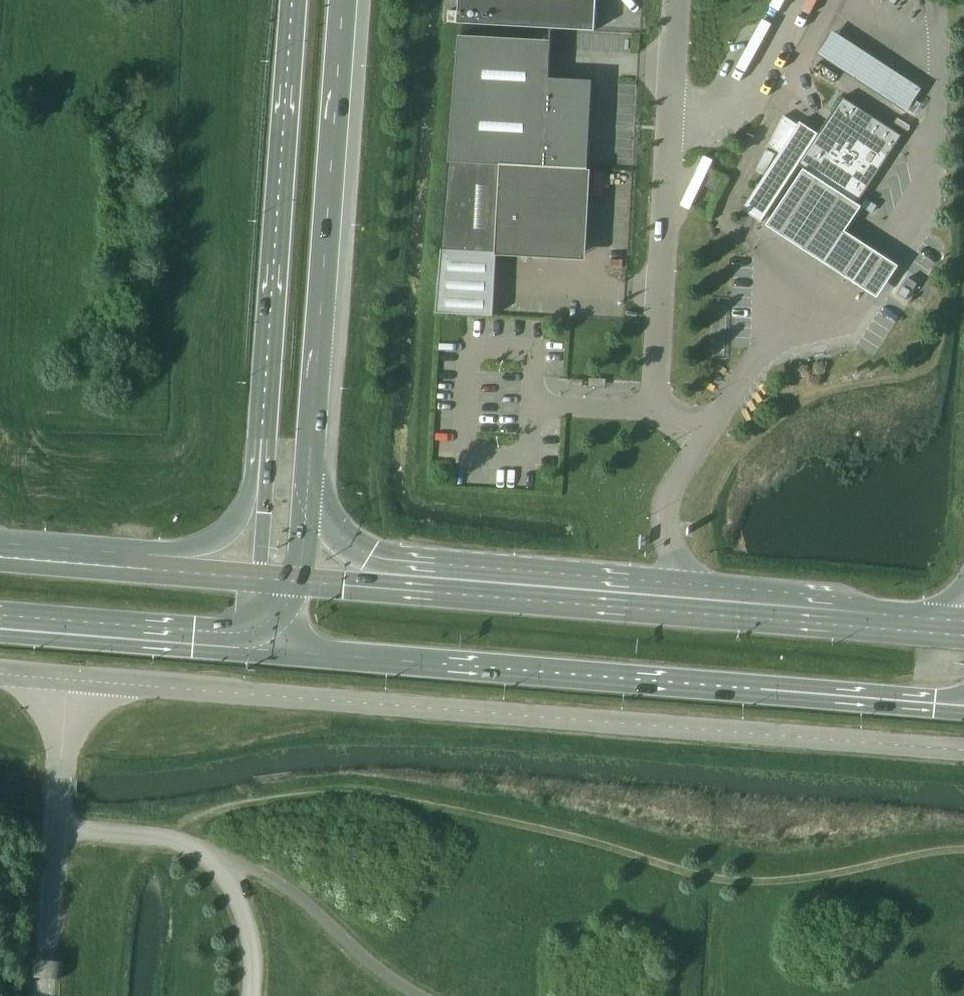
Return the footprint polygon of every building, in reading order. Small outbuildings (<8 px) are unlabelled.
[(458,23),(595,30),(597,6),(601,6),(601,5),(596,4),(597,0),(459,0),(458,23)] [(819,53),(896,103),(910,82),(912,79),(835,29),(819,53)] [(449,161),(588,169),(590,137),(591,111),(593,79),(550,77),(552,39),(550,39),(550,40),(459,35),(449,161)] [(906,109),(920,89),(910,82),(896,103),(906,109)] [(819,133),(799,163),(808,169),(807,172),(856,205),(889,155),(902,135),(843,96),(818,133),(819,133)] [(780,152),(743,209),(752,216),(761,221),(799,163),(819,133),(818,133),(809,127),(800,121),(798,124),(783,114),(768,144),(780,152)] [(591,169),(588,169),(449,161),(437,313),(493,315),(497,252),(518,253),(518,251),(581,254),(583,226),(581,219),(582,212),(584,205),(586,176),(591,177),(591,169)] [(881,302),(904,267),(893,261),(850,232),(864,210),(856,205),(806,172),(769,229),(871,296),(881,302)] [(716,191),(722,180),(712,175),(706,185),(716,191)] [(705,212),(709,205),(701,201),(697,208),(705,212)] [(907,278),(897,294),(906,300),(917,283),(907,278)]
